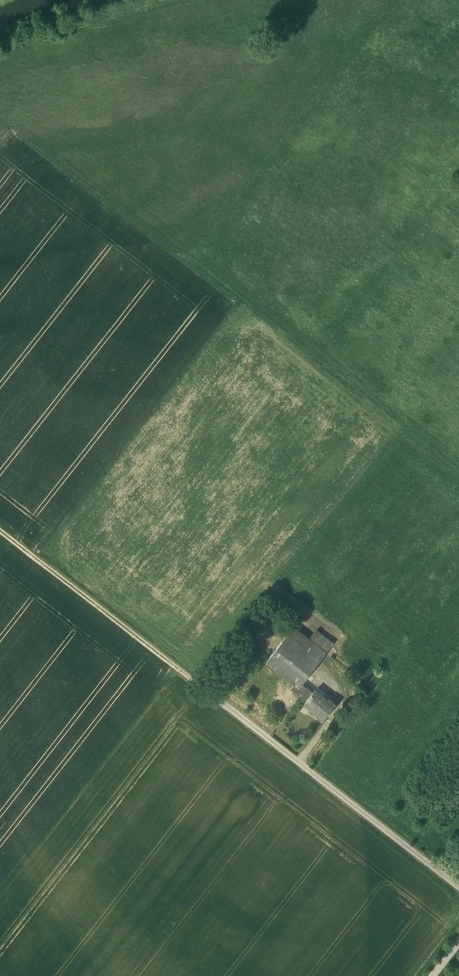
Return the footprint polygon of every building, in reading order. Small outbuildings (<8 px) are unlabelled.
[(294,626),(266,661),(295,684),(299,687),(302,684),(327,652),(294,626)] [(312,693),(302,684),(299,687),(295,684),(291,689),(306,701),(312,693)] [(328,700),(315,690),(306,701),(304,704),(324,720),(336,704),(329,699),(328,700)]
